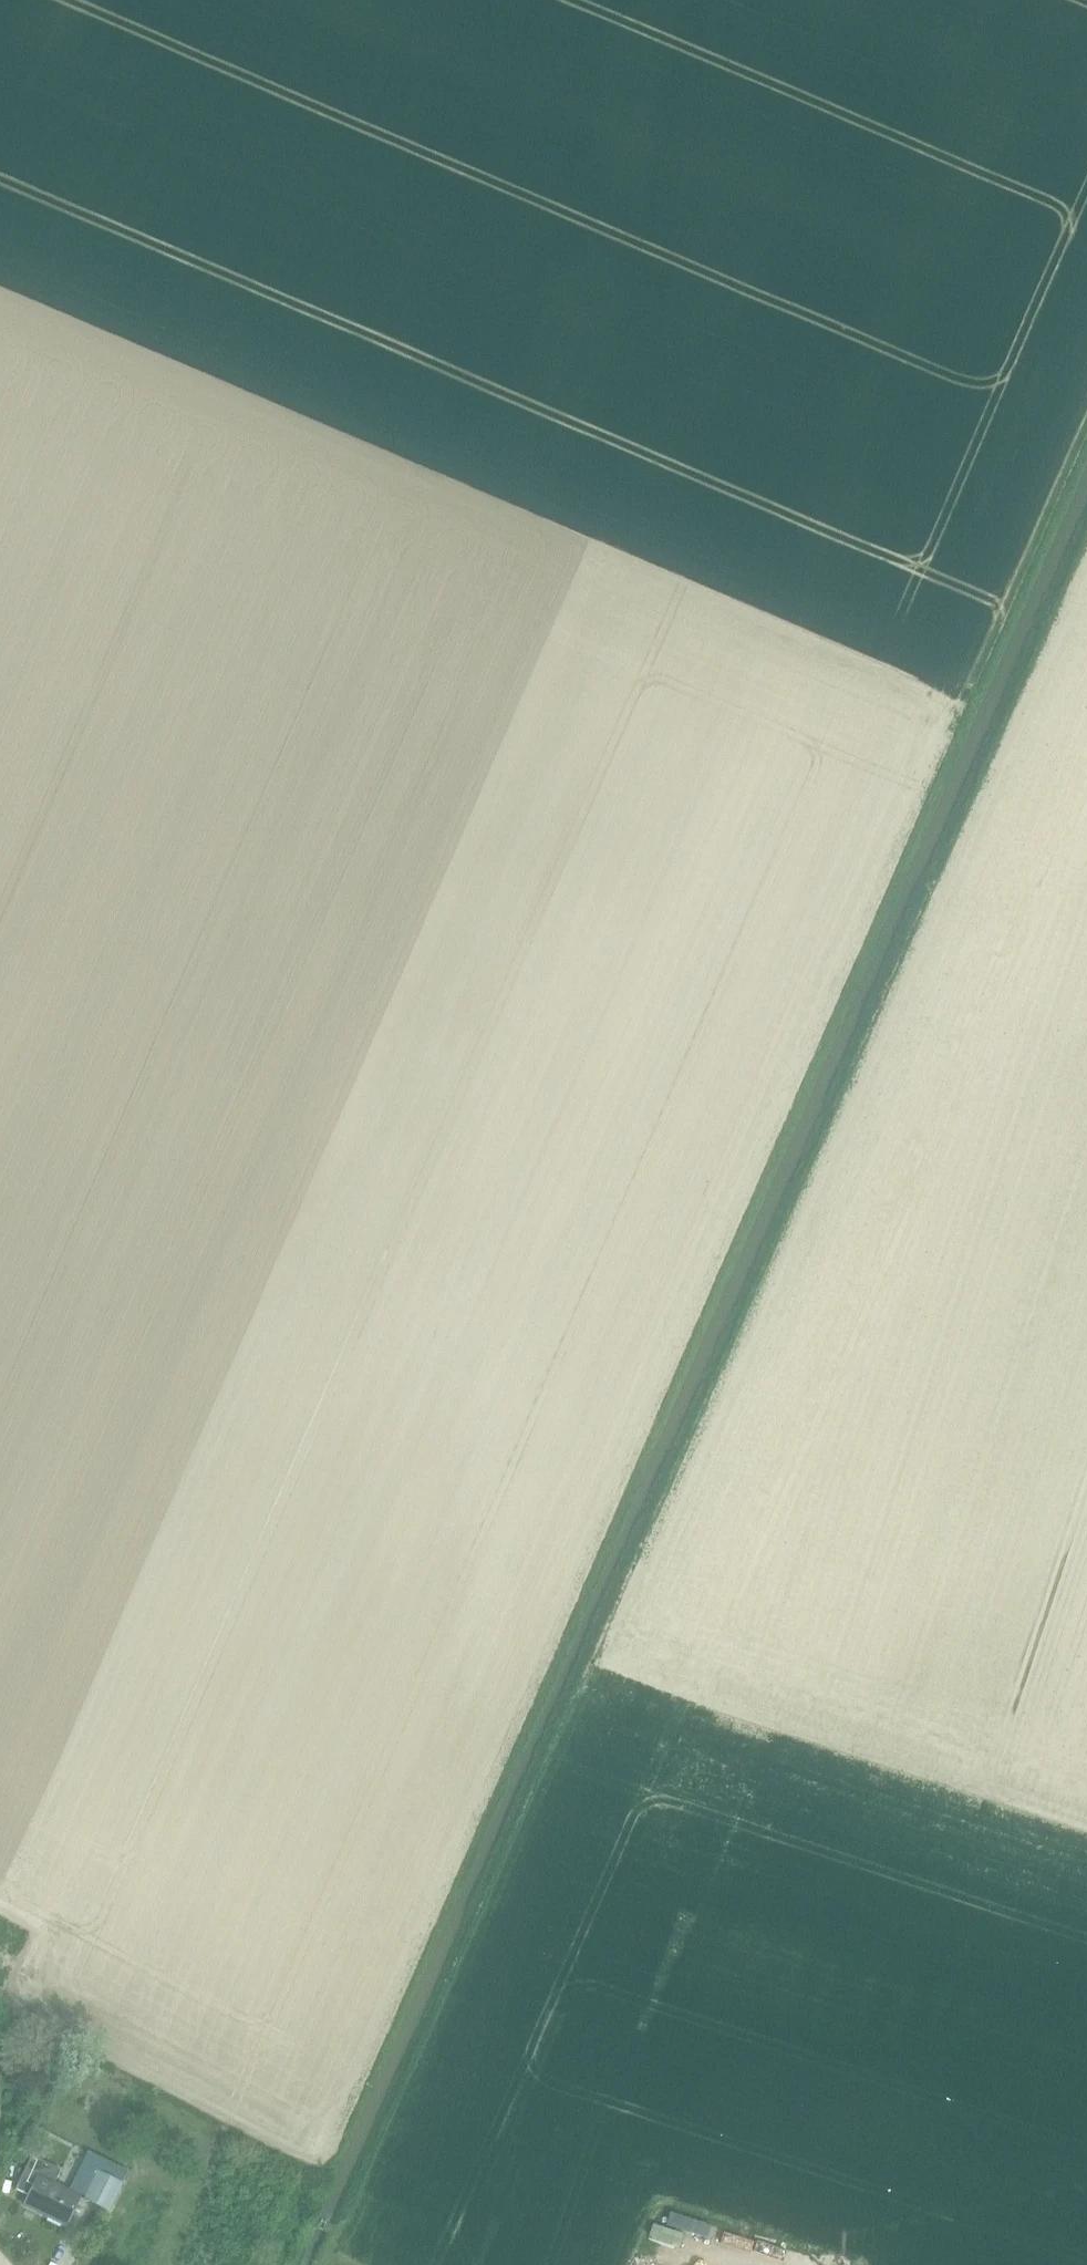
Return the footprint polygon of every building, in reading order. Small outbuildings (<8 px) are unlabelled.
[(16,2191),(17,2189),(29,2195),(24,2205),(67,2226),(81,2197),(54,2184),(61,2170),(33,2156),(34,2155),(33,2154),(15,2190),(16,2191)] [(85,2199),(108,2210),(125,2175),(115,2171),(111,2178),(98,2172),(85,2199)]
